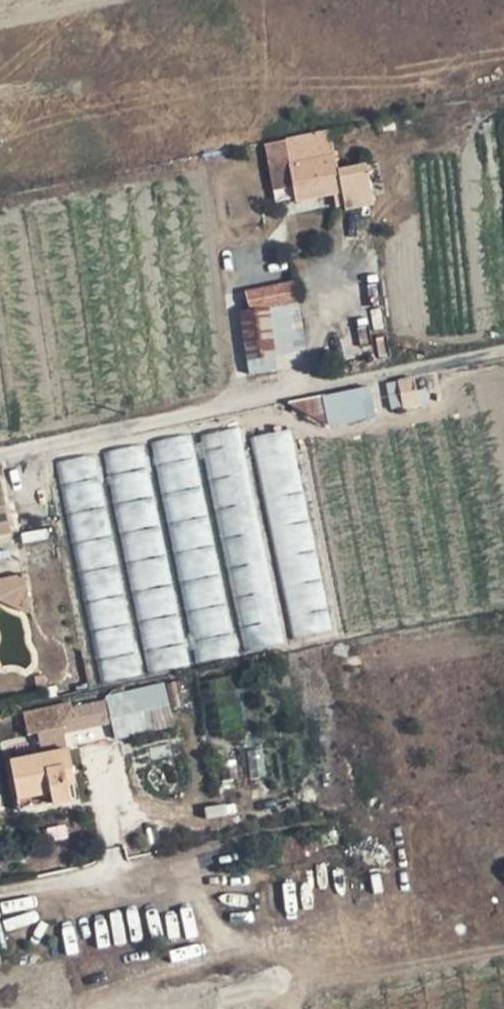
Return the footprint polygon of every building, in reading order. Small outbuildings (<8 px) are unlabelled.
[(380,132),(378,120),(367,122),(367,129),(360,130),(361,136),(380,132)] [(290,166),(335,157),(331,135),(285,139),(287,157),(290,166)] [(344,193),(340,171),(337,156),(335,157),(290,166),(298,203),(344,193)] [(290,166),(287,157),(274,159),(284,206),(298,203),(290,166)] [(368,165),(340,171),(344,193),(348,211),(375,205),(368,165)] [(246,293),(250,313),(299,305),(296,285),(246,293)] [(250,363),(277,358),(309,353),(299,305),(250,313),(240,315),(250,363)] [(279,373),(277,358),(250,363),(252,377),(279,373)] [(405,411),(421,408),(415,383),(399,386),(405,411)] [(331,427),(375,418),(370,391),(324,400),(331,427)] [(284,509),(286,520),(308,516),(293,428),(256,434),(269,511),(284,509)] [(282,644),(247,429),(209,435),(245,650),(282,644)] [(52,694),(205,666),(208,666),(161,433),(6,466),(25,565),(27,578),(34,608),(52,694)] [(14,536),(3,482),(0,482),(0,539),(14,536)] [(27,578),(0,583),(0,598),(1,602),(20,611),(34,608),(27,578)] [(116,736),(176,727),(169,682),(109,692),(116,736)] [(95,731),(94,727),(91,709),(90,706),(46,715),(43,716),(48,740),(95,731)] [(101,707),(91,709),(94,727),(105,725),(101,707)] [(43,716),(46,715),(44,709),(26,712),(32,743),(48,740),(43,716)] [(65,783),(74,782),(67,751),(11,762),(21,810),(68,801),(65,783)]
